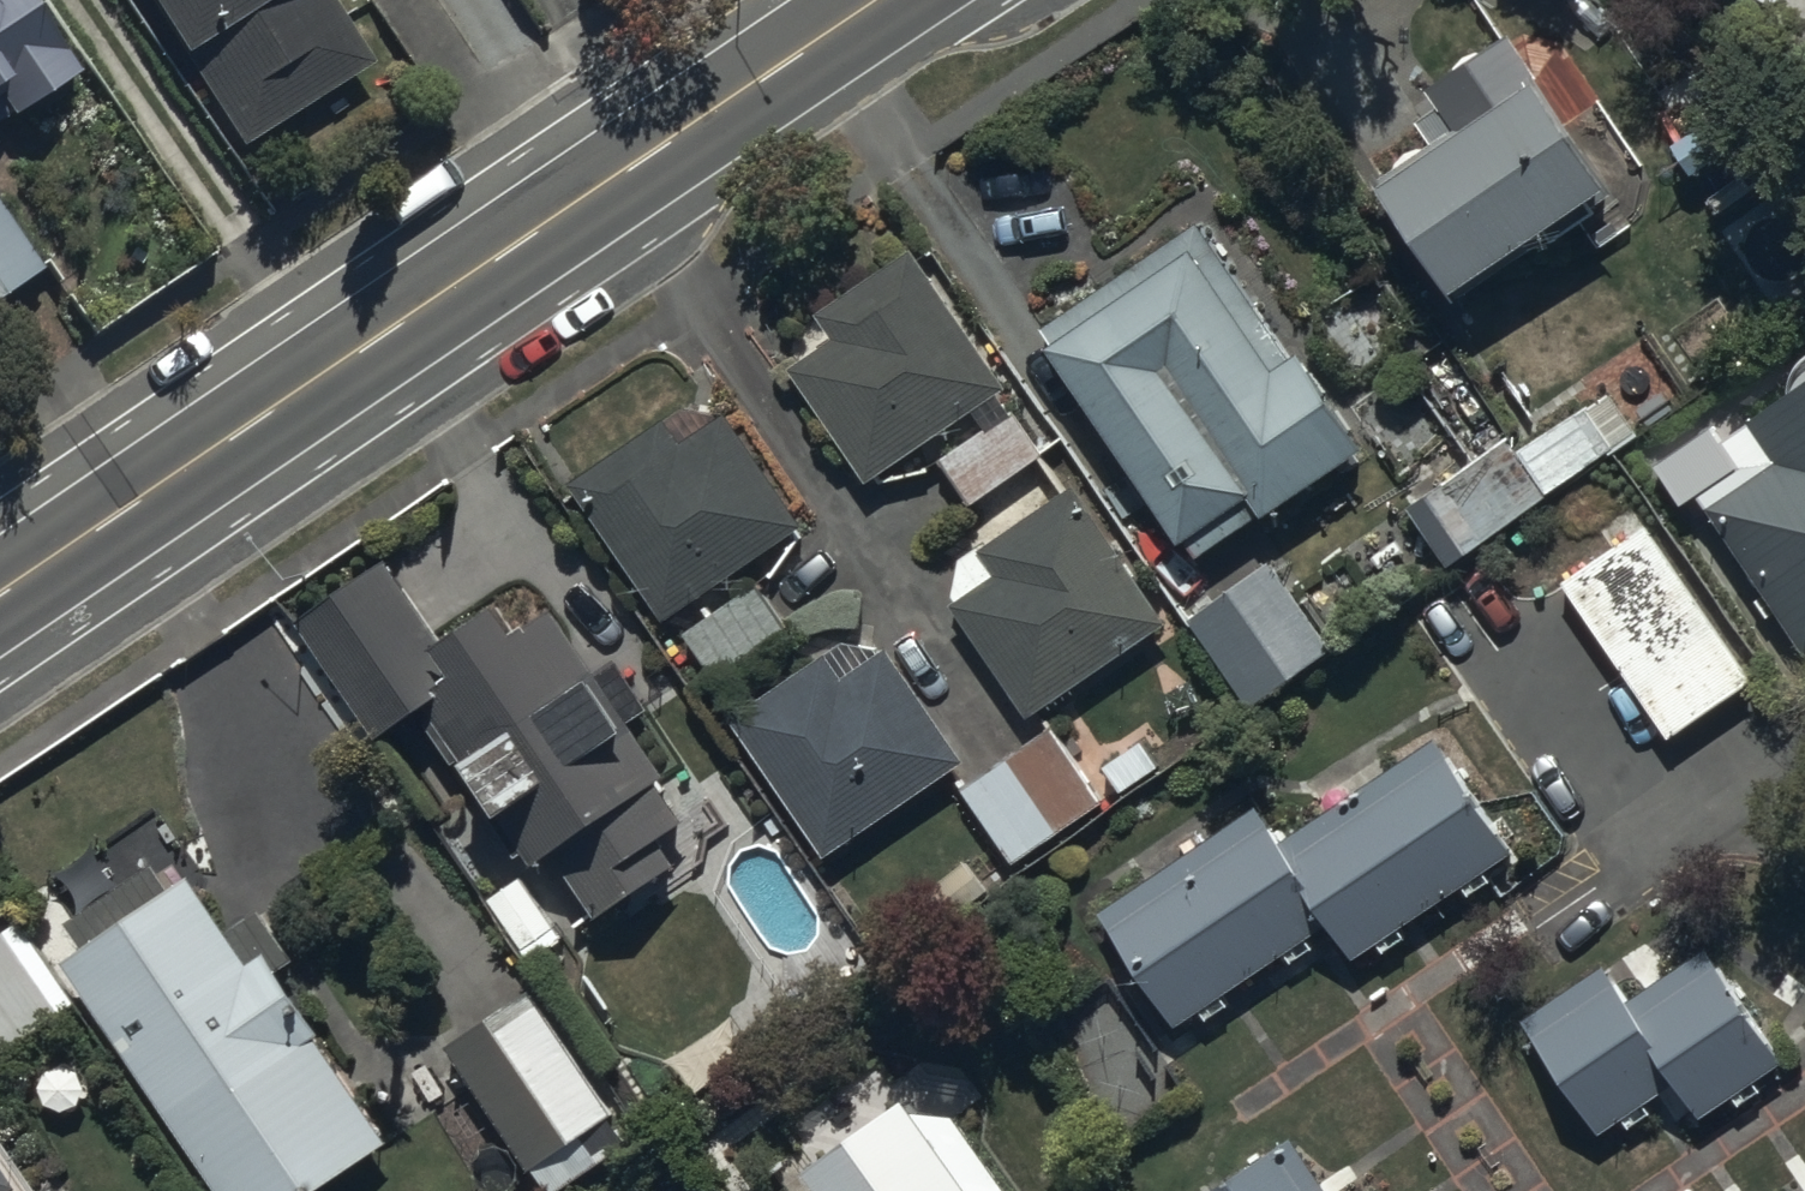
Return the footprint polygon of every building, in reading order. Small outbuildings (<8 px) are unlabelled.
[(69,62),(28,0),(0,0),(0,107),(69,62)] [(241,134),(373,48),(341,0),(152,0),(241,134)] [(1377,166),(1454,283),(1612,180),(1535,63),(1377,166)] [(42,256),(0,192),(0,283),(42,256)] [(1194,557),(1368,443),(1212,208),(1039,321),(1194,557)] [(863,470),(1002,379),(930,269),(913,244),(817,307),(834,332),(791,360),(863,470)] [(1804,652),(1804,651),(1804,373),(1739,416),(1766,457),(1703,499),(1804,652)] [(664,611),(801,521),(726,406),(683,434),(666,407),(571,470),(588,497),(664,611)] [(1012,406),(941,453),(971,498),(1042,451),(1012,406)] [(1407,495),(1449,557),(1547,493),(1506,430),(1407,495)] [(1161,623),(1068,481),(936,568),(1029,709),(1161,623)] [(1563,573),(1667,732),(1748,679),(1644,520),(1563,573)] [(677,856),(634,790),(658,774),(529,579),(447,632),(392,548),(292,613),(371,733),(421,700),(526,861),(552,844),(596,909),(677,856)] [(1187,611),(1246,700),(1329,645),(1270,557),(1187,611)] [(683,627),(713,673),(788,624),(758,577),(683,627)] [(820,845),(961,753),(889,643),(840,675),(823,650),(731,710),(748,735),(820,845)] [(963,784),(1011,857),(1101,798),(1053,725),(963,784)] [(1177,1027),(1329,928),(1348,956),(1513,848),(1439,735),(1285,836),(1259,797),(1095,904),(1177,1027)] [(392,1133),(209,854),(58,953),(215,1190),(303,1190),(392,1133)] [(58,1014),(0,926),(0,1052),(58,1014)] [(1598,1130),(1670,1083),(1695,1120),(1785,1061),(1703,937),(1625,987),(1607,960),(1522,1015),(1598,1130)] [(445,1036),(531,1166),(615,1112),(528,981),(445,1036)] [(917,1089),(811,1162),(832,1190),(988,1190),(917,1089)] [(1294,1132),(1204,1190),(1333,1190),(1294,1132)]
